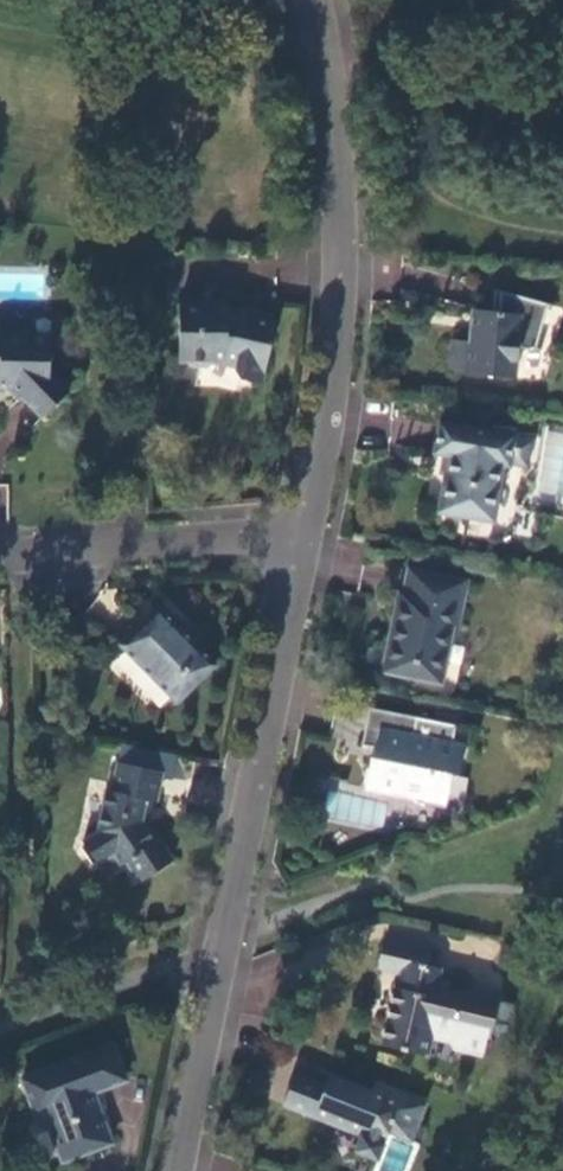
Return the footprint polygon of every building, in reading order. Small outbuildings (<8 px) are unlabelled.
[(497,311),(481,310),(480,328),(468,327),(467,343),(448,340),(446,370),(511,377),(515,347),(538,350),(539,347),(533,344),(549,304),(503,292),(497,311)] [(231,304),(184,303),(182,362),(188,363),(194,369),(210,369),(217,362),(240,367),(239,374),(245,380),(265,385),(271,356),(269,349),(274,346),(279,325),(275,319),(253,314),(252,317),(231,316),(231,304)] [(480,328),(481,310),(469,309),(468,327),(480,328)] [(0,328),(0,383),(11,383),(43,415),(69,390),(51,369),(51,336),(29,335),(29,328),(0,328)] [(519,435),(445,422),(440,452),(455,455),(446,513),(499,521),(508,463),(515,465),(519,435)] [(147,498),(148,476),(134,477),(134,498),(147,498)] [(402,590),(395,620),(399,622),(395,641),(390,639),(383,668),(401,674),(409,670),(418,673),(423,679),(441,682),(455,628),(460,610),(465,612),(471,583),(411,569),(407,591),(402,590)] [(216,662),(160,604),(123,642),(181,699),(216,662)] [(461,629),(465,612),(460,610),(455,628),(461,629)] [(399,622),(395,620),(390,639),(395,641),(399,622)] [(461,726),(374,708),(366,745),(380,748),(378,758),(375,758),(369,787),(394,793),(404,783),(406,786),(408,788),(410,790),(412,792),(414,795),(416,797),(419,799),(422,801),(424,803),(426,804),(448,809),(455,775),(462,776),(468,746),(457,744),(461,726)] [(163,770),(115,759),(110,790),(103,789),(94,831),(77,843),(89,861),(109,850),(118,862),(123,859),(139,882),(174,861),(158,835),(152,837),(142,824),(146,800),(157,801),(163,770)] [(403,972),(410,947),(387,941),(382,966),(403,972)] [(434,952),(410,947),(403,972),(401,984),(397,984),(383,1043),(430,1056),(435,1036),(449,1040),(456,1048),(484,1055),(489,1036),(493,1037),(502,1002),(441,986),(444,969),(431,965),(434,952)] [(116,1046),(25,1079),(38,1114),(45,1112),(64,1163),(84,1155),(88,1158),(91,1152),(115,1145),(96,1093),(129,1080),(116,1046)] [(378,1092),(345,1080),(340,1092),(301,1078),(290,1107),(364,1138),(360,1151),(381,1159),(383,1160),(390,1142),(392,1136),(422,1148),(431,1126),(421,1123),(430,1101),(381,1083),(378,1092)]
